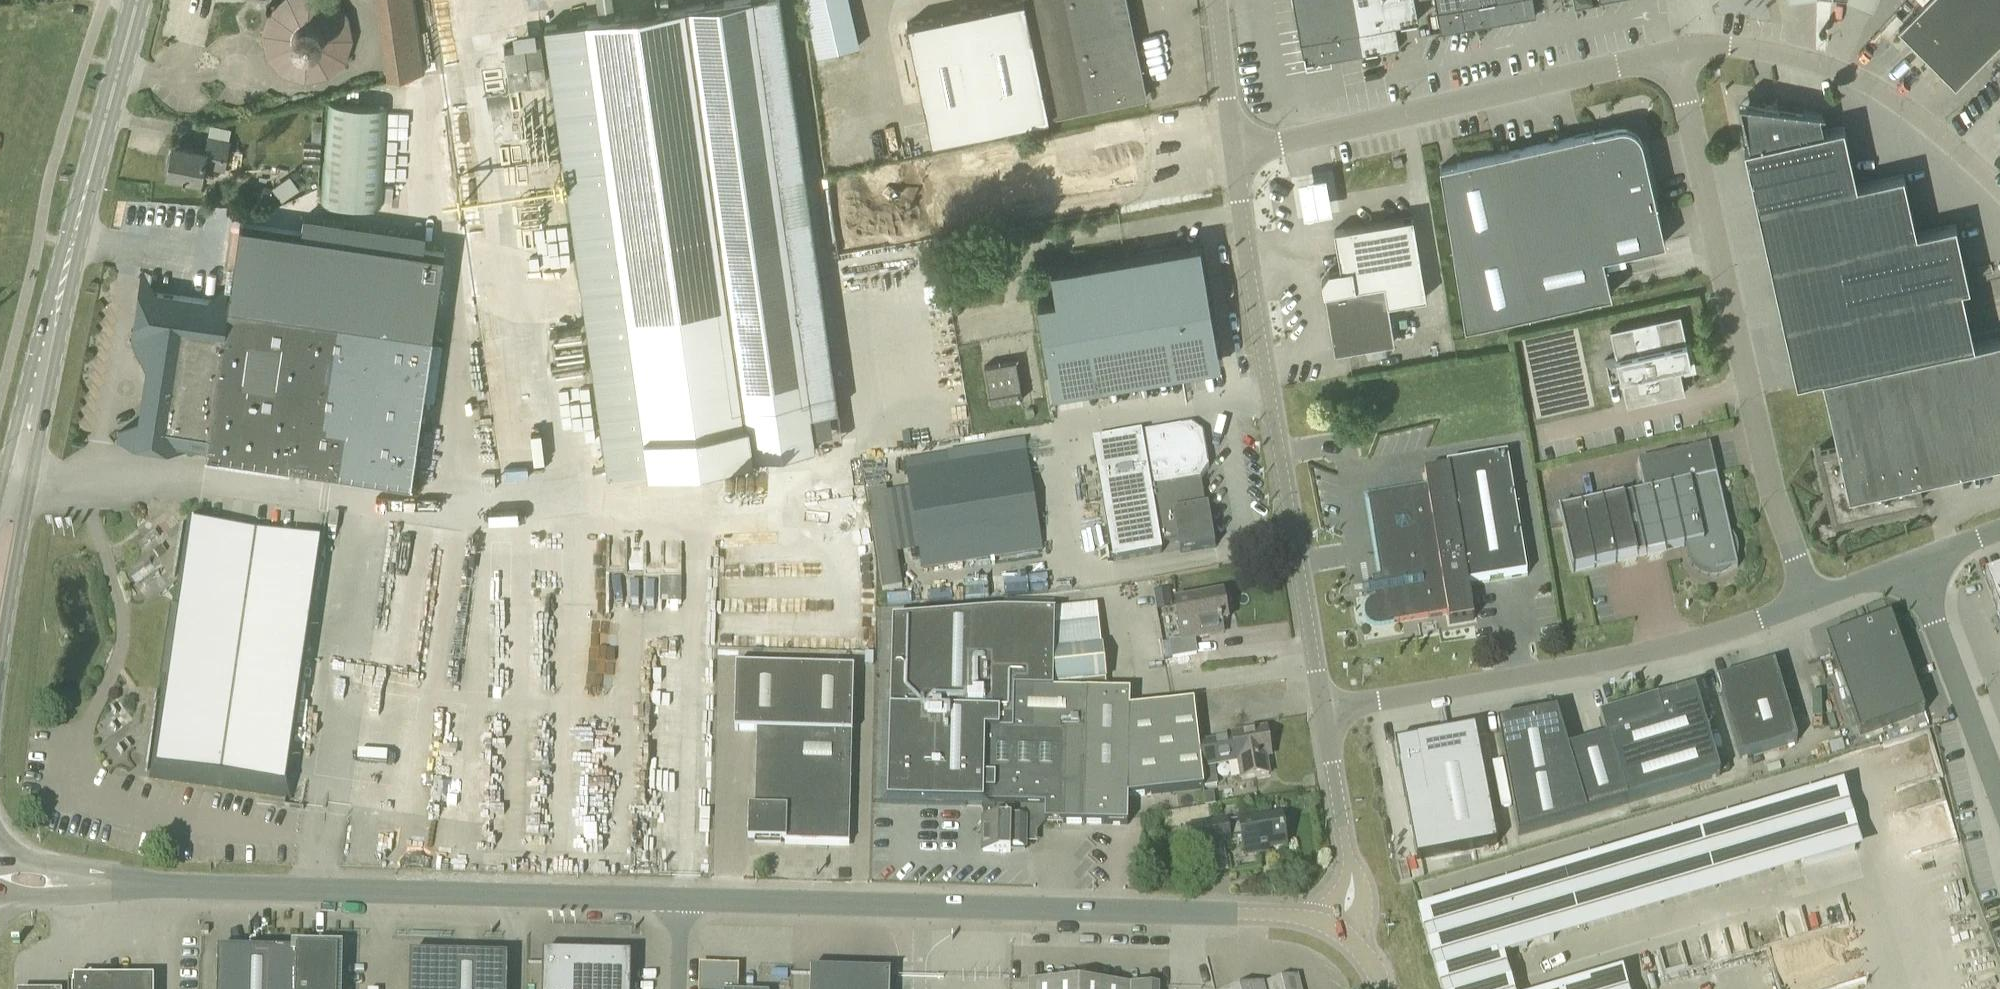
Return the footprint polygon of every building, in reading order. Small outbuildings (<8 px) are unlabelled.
[(345,63),(354,39),(347,38),(343,18),(329,3),(320,0),(294,0),(289,1),(274,15),(267,34),(272,55),(286,70),(305,76),(325,72),(329,78),(345,63)] [(425,72),(414,0),(375,0),(387,78),(425,72)] [(843,442),(806,182),(780,0),(748,0),(602,21),(588,23),(545,29),(602,432),(609,477),(652,470),(734,458),(829,444),(834,443),(843,442)] [(615,15),(613,0),(597,0),(599,18),(615,15)] [(840,40),(830,0),(808,0),(819,45),(840,40)] [(1147,97),(1126,0),(1019,0),(908,24),(932,141),(1049,116),(1050,118),(1147,97)] [(1301,43),(1305,66),(1363,56),(1353,0),(1293,0),(1301,43)] [(1363,56),(1398,50),(1394,25),(1417,21),(1413,0),(1353,0),(1363,56)] [(1499,24),(1495,0),(1434,0),(1436,11),(1437,11),(1441,33),(1463,29),(1464,30),(1499,24)] [(1499,24),(1535,17),(1531,0),(1495,0),(1499,24)] [(1999,40),(1999,0),(1926,0),(1898,28),(1955,86),(1999,40)] [(847,22),(848,32),(866,31),(866,22),(847,22)] [(1822,378),(1974,344),(1961,287),(1968,286),(1955,225),(1916,233),(1903,175),(1856,185),(1843,127),(1823,131),(1820,115),(1821,114),(1778,107),(1776,100),(1775,100),(1775,107),(1766,110),(1764,102),(1762,103),(1763,108),(1740,113),(1748,148),(1743,149),(1796,384),(1822,378)] [(325,199),(325,202),(379,205),(384,107),(330,104),(325,199)] [(320,165),(322,120),(313,120),(311,141),(304,140),(303,164),(320,165)] [(1466,329),(1611,295),(1602,256),(1665,242),(1642,143),(1641,140),(1640,138),(1638,135),(1636,133),(1634,131),(1631,130),(1629,128),(1626,128),(1623,127),(1620,127),(1618,128),(1440,168),(1466,329)] [(224,170),(229,142),(208,138),(205,152),(173,146),(167,175),(200,181),(203,166),(224,170)] [(1112,156),(1110,148),(1032,163),(1039,202),(1134,184),(1129,153),(1112,156)] [(892,225),(999,205),(992,171),(885,192),(892,225)] [(1325,176),(1298,180),(1304,216),(1331,211),(1325,176)] [(1426,299),(1413,219),(1334,232),(1340,270),(1329,272),(1322,282),(1324,294),(1325,294),(1335,353),(1394,343),(1388,305),(1426,299)] [(209,431),(206,450),(206,452),(410,482),(441,271),(202,236),(193,299),(144,292),(140,324),(158,326),(142,441),(190,448),(193,429),(209,431)] [(1200,244),(1051,269),(1056,299),(1037,302),(1053,394),(1221,365),(1200,244)] [(569,320),(571,327),(555,331),(561,359),(587,353),(580,318),(569,320)] [(1684,392),(1679,367),(1691,364),(1680,318),(1610,334),(1616,359),(1604,361),(1609,382),(1621,380),(1626,405),(1684,392)] [(1822,378),(1837,445),(1818,449),(1830,502),(1851,516),(1922,500),(1917,481),(1999,462),(1999,338),(1974,344),(1822,378)] [(991,406),(1023,401),(1016,362),(984,367),(991,406)] [(596,414),(571,415),(573,444),(598,442),(596,414)] [(538,424),(537,441),(562,441),(562,424),(538,424)] [(1141,436),(1093,444),(1093,446),(1113,563),(1162,555),(1160,546),(1178,543),(1172,509),(1204,503),(1200,482),(1201,481),(1209,469),(1207,455),(1195,447),(1203,436),(1191,427),(1141,436)] [(190,448),(206,450),(209,431),(193,429),(190,448)] [(1737,547),(1736,543),(1733,538),(1730,534),(1710,447),(1638,464),(1644,493),(1559,512),(1573,573),(1690,546),(1693,558),(1694,561),(1696,565),(1699,568),(1702,570),(1705,572),(1709,573),(1713,573),(1716,573),(1716,574),(1738,569),(1736,563),(1738,558),(1738,553),(1737,547)] [(924,571),(1042,552),(1026,453),(908,473),(924,571)] [(1473,622),(1467,588),(1526,578),(1506,457),(1445,467),(1446,473),(1423,476),(1426,491),(1368,501),(1381,580),(1372,582),(1375,601),(1373,602),(1371,603),(1370,603),(1369,605),(1367,606),(1366,608),(1365,610),(1365,611),(1364,613),(1364,614),(1364,616),(1365,617),(1365,619),(1366,621),(1367,623),(1369,624),(1371,626),(1372,627),(1374,627),(1376,628),(1378,628),(1447,616),(1449,626),(1473,622)] [(1179,549),(1179,550),(1214,544),(1214,540),(1208,509),(1205,509),(1204,503),(1172,509),(1178,543),(1179,549)] [(284,798),(322,537),(190,518),(152,778),(284,798)] [(1970,587),(1991,640),(1999,636),(1999,575),(1970,587)] [(991,576),(950,584),(954,600),(994,591),(991,576)] [(948,586),(922,587),(923,600),(949,598),(948,586)] [(775,619),(790,619),(789,597),(774,597),(775,619)] [(1169,643),(1172,659),(1198,655),(1195,641),(1224,636),(1221,624),(1228,623),(1223,597),(1175,605),(1182,641),(1169,643)] [(1056,639),(1099,639),(1099,603),(1056,603),(1056,639)] [(1075,826),(1128,827),(1128,798),(1205,789),(1204,782),(1199,744),(1194,703),(1130,710),(1130,694),(1107,692),(1102,649),(1054,655),(1055,614),(995,614),(891,623),(888,807),(983,809),(983,854),(1011,855),(1011,851),(1025,851),(1025,823),(1037,823),(1037,825),(1075,826)] [(1847,643),(1828,649),(1860,737),(1924,713),(1890,619),(1844,635),(1847,643)] [(1123,658),(1120,635),(1110,636),(1113,659),(1123,658)] [(1991,640),(1999,664),(1999,636),(1991,640)] [(1774,667),(1717,684),(1718,687),(1740,761),(1797,744),(1774,667)] [(854,671),(736,668),(734,733),(757,733),(755,811),(749,811),(748,843),(849,846),(854,671)] [(1695,693),(1659,704),(1658,702),(1656,702),(1600,719),(1607,744),(1610,743),(1628,805),(1720,778),(1695,693)] [(1556,715),(1496,726),(1517,838),(1587,817),(1556,715)] [(1233,739),(1199,744),(1204,782),(1212,781),(1210,769),(1239,764),(1241,782),(1269,777),(1265,748),(1269,747),(1267,731),(1233,736),(1233,739)] [(1497,846),(1475,731),(1395,747),(1417,862),(1497,846)] [(1215,806),(1213,793),(1203,795),(1205,807),(1215,806)] [(1843,807),(1839,793),(1814,801),(1818,814),(1843,807)] [(1287,848),(1282,818),(1242,824),(1241,821),(1188,830),(1192,852),(1244,844),(1245,854),(1287,848)] [(1536,880),(1423,914),(1441,974),(1554,940),(1536,880)] [(988,986),(989,951),(966,950),(965,985),(988,986)] [(339,956),(283,956),(219,953),(218,988),(338,988),(339,956)] [(508,960),(410,958),(409,988),(507,988),(508,960)] [(551,965),(551,959),(547,959),(546,988),(630,988),(631,961),(627,961),(626,967),(589,966),(551,965)] [(740,968),(738,968),(737,975),(730,974),(725,974),(702,973),(701,988),(739,988),(740,968)] [(891,976),(856,974),(811,973),(810,988),(890,988),(891,976)] [(1298,979),(1255,988),(1300,988),(1298,979)] [(1618,980),(1589,988),(1621,988),(1618,980)] [(104,981),(75,981),(75,988),(104,988),(104,981)] [(155,981),(104,981),(104,988),(155,988),(155,981)]
